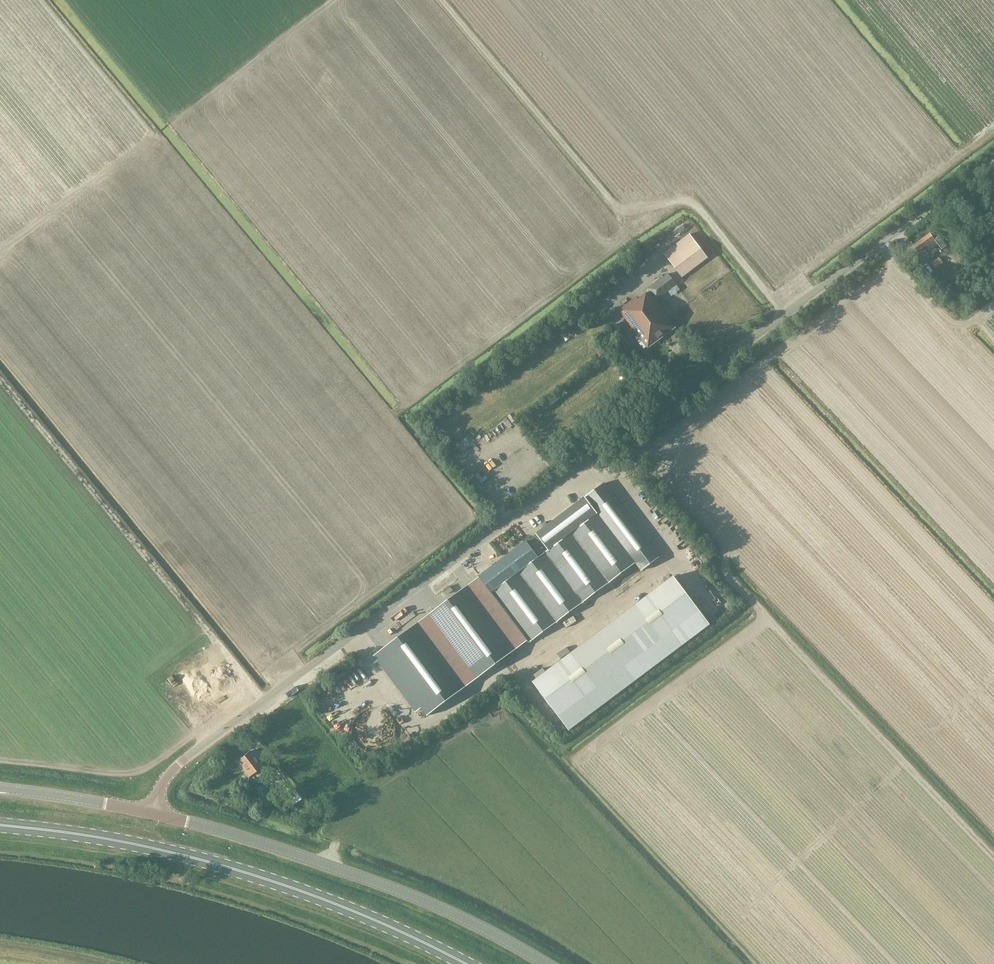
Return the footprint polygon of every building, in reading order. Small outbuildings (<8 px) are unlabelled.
[(937,244),(929,232),(912,245),(917,252),(926,246),(929,250),(937,244)] [(689,233),(663,253),(681,276),(707,257),(689,233)] [(929,263),(933,268),(934,269),(943,263),(938,257),(929,263)] [(636,297),(619,310),(647,347),(674,326),(655,301),(676,284),(667,273),(646,289),(648,292),(646,293),(637,299),(636,297)] [(426,616),(379,652),(426,716),(475,680),(634,563),(640,571),(659,557),(603,483),(426,616)] [(674,577),(532,681),(569,730),(709,624),(674,577)] [(351,707),(361,701),(358,697),(348,703),(351,707)] [(248,777),(261,766),(250,750),(236,761),(248,777)] [(269,800),(272,797),(262,785),(253,791),(266,809),(272,804),(269,800)]
